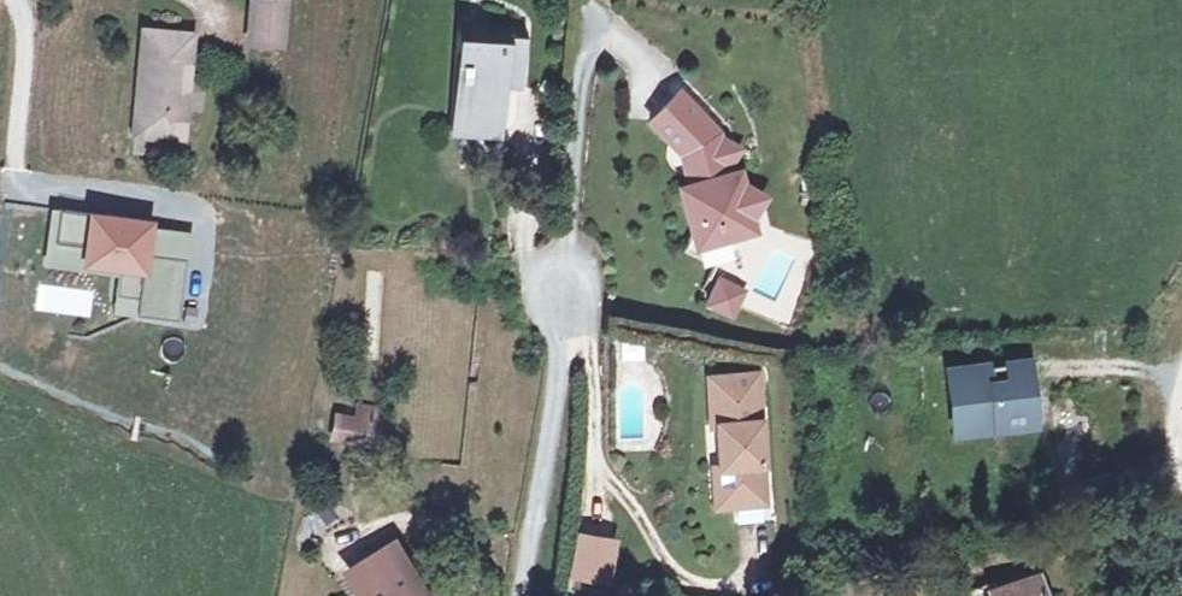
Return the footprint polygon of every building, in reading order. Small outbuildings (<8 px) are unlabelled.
[(250,45),(280,49),(285,7),(255,4),(250,45)] [(504,79),(538,83),(542,41),(506,36),(505,51),(475,46),(466,123),(497,126),(504,79)] [(194,46),(146,41),(136,140),(184,145),(194,46)] [(689,157),(699,191),(710,234),(731,229),(735,243),(762,236),(758,221),(771,202),(752,191),(748,178),(738,181),(737,170),(741,163),(734,158),(728,140),(688,96),(659,124),(689,157)] [(703,251),(735,243),(731,229),(710,234),(699,191),(687,194),(703,251)] [(140,225),(63,213),(57,247),(90,252),(87,269),(122,274),(122,279),(118,301),(141,305),(138,321),(179,328),(189,266),(149,260),(152,240),(138,237),(140,225)] [(154,228),(140,225),(138,237),(152,240),(154,228)] [(192,246),(152,240),(149,260),(189,266),(192,246)] [(90,252),(57,247),(54,268),(122,279),(122,274),(87,269),(90,252)] [(748,295),(725,282),(710,308),(733,321),(748,295)] [(141,305),(118,301),(115,318),(138,321),(141,305)] [(1033,369),(973,375),(973,382),(994,380),(995,389),(1034,386),(1033,369)] [(973,375),(953,376),(955,407),(975,405),(977,436),(1038,431),(1034,386),(995,389),(994,380),(973,382),(973,375)] [(721,434),(722,474),(735,474),(736,510),(769,509),(766,380),(712,380),(713,434),(721,434)] [(975,405),(955,407),(958,438),(977,436),(975,405)] [(382,445),(387,413),(362,409),(360,423),(340,419),(336,438),(382,445)] [(735,474),(722,474),(717,474),(717,511),(736,510),(735,474)] [(583,549),(617,559),(622,535),(589,526),(583,549)] [(613,576),(617,559),(583,549),(579,567),(613,576)] [(355,595),(423,595),(397,556),(349,587),(355,595)] [(997,595),(1043,595),(1039,581),(997,595)]
